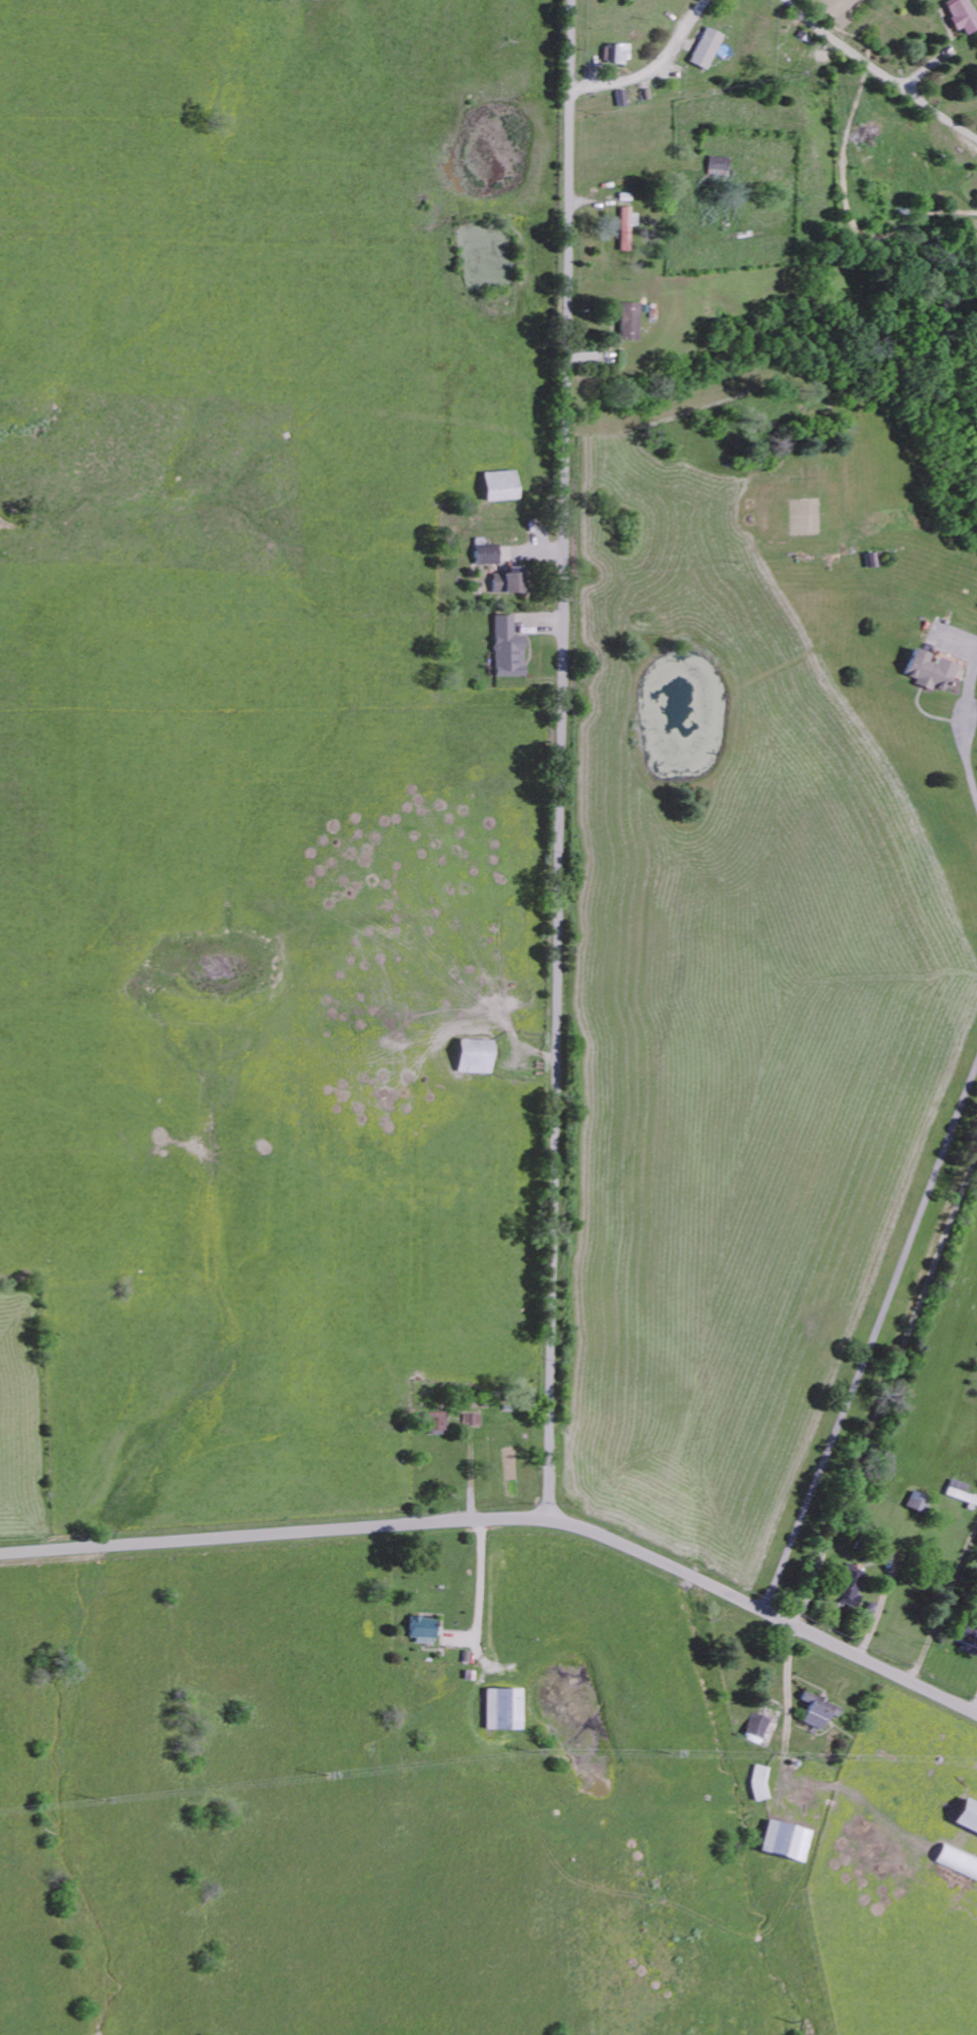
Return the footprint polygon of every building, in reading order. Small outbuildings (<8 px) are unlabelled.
[(966,35),(976,28),(976,17),(968,0),(947,0),(942,3),(957,30),(961,27),(966,35)] [(690,62),(707,70),(722,34),(705,27),(690,62)] [(630,44),(612,43),(611,63),(629,64),(630,44)] [(621,251),(631,251),(630,207),(620,207),(621,251)] [(638,303),(620,302),(619,339),(637,340),(638,303)] [(482,472),(483,501),(515,500),(514,471),(482,472)] [(474,565),(498,564),(498,544),(474,545),(474,565)] [(507,574),(491,573),(490,593),(521,594),(521,568),(507,568),(507,574)] [(493,615),(493,677),(523,676),(522,636),(512,636),(512,615),(493,615)] [(951,664),(928,657),(929,655),(910,649),(902,675),(914,678),(912,685),(930,690),(931,687),(943,690),(951,664)] [(490,1040),(457,1039),(456,1072),(489,1073),(490,1040)] [(424,1412),(424,1430),(446,1430),(446,1411),(424,1412)] [(904,1506),(922,1515),(930,1500),(911,1491),(904,1506)] [(864,1576),(852,1572),(841,1603),(853,1607),(864,1576)] [(431,1641),(432,1618),(408,1617),(407,1641),(431,1641)] [(484,1688),(484,1729),(519,1730),(519,1689),(484,1688)] [(801,1722),(821,1729),(827,1713),(837,1717),(841,1706),(803,1692),(800,1701),(808,1703),(801,1722)] [(748,1737),(767,1746),(777,1724),(759,1716),(748,1737)] [(962,1797),(951,1823),(976,1835),(976,1804),(962,1797)] [(802,1862),(810,1831),(767,1819),(758,1851),(802,1862)] [(943,1842),(934,1861),(976,1881),(976,1858),(943,1842)]
